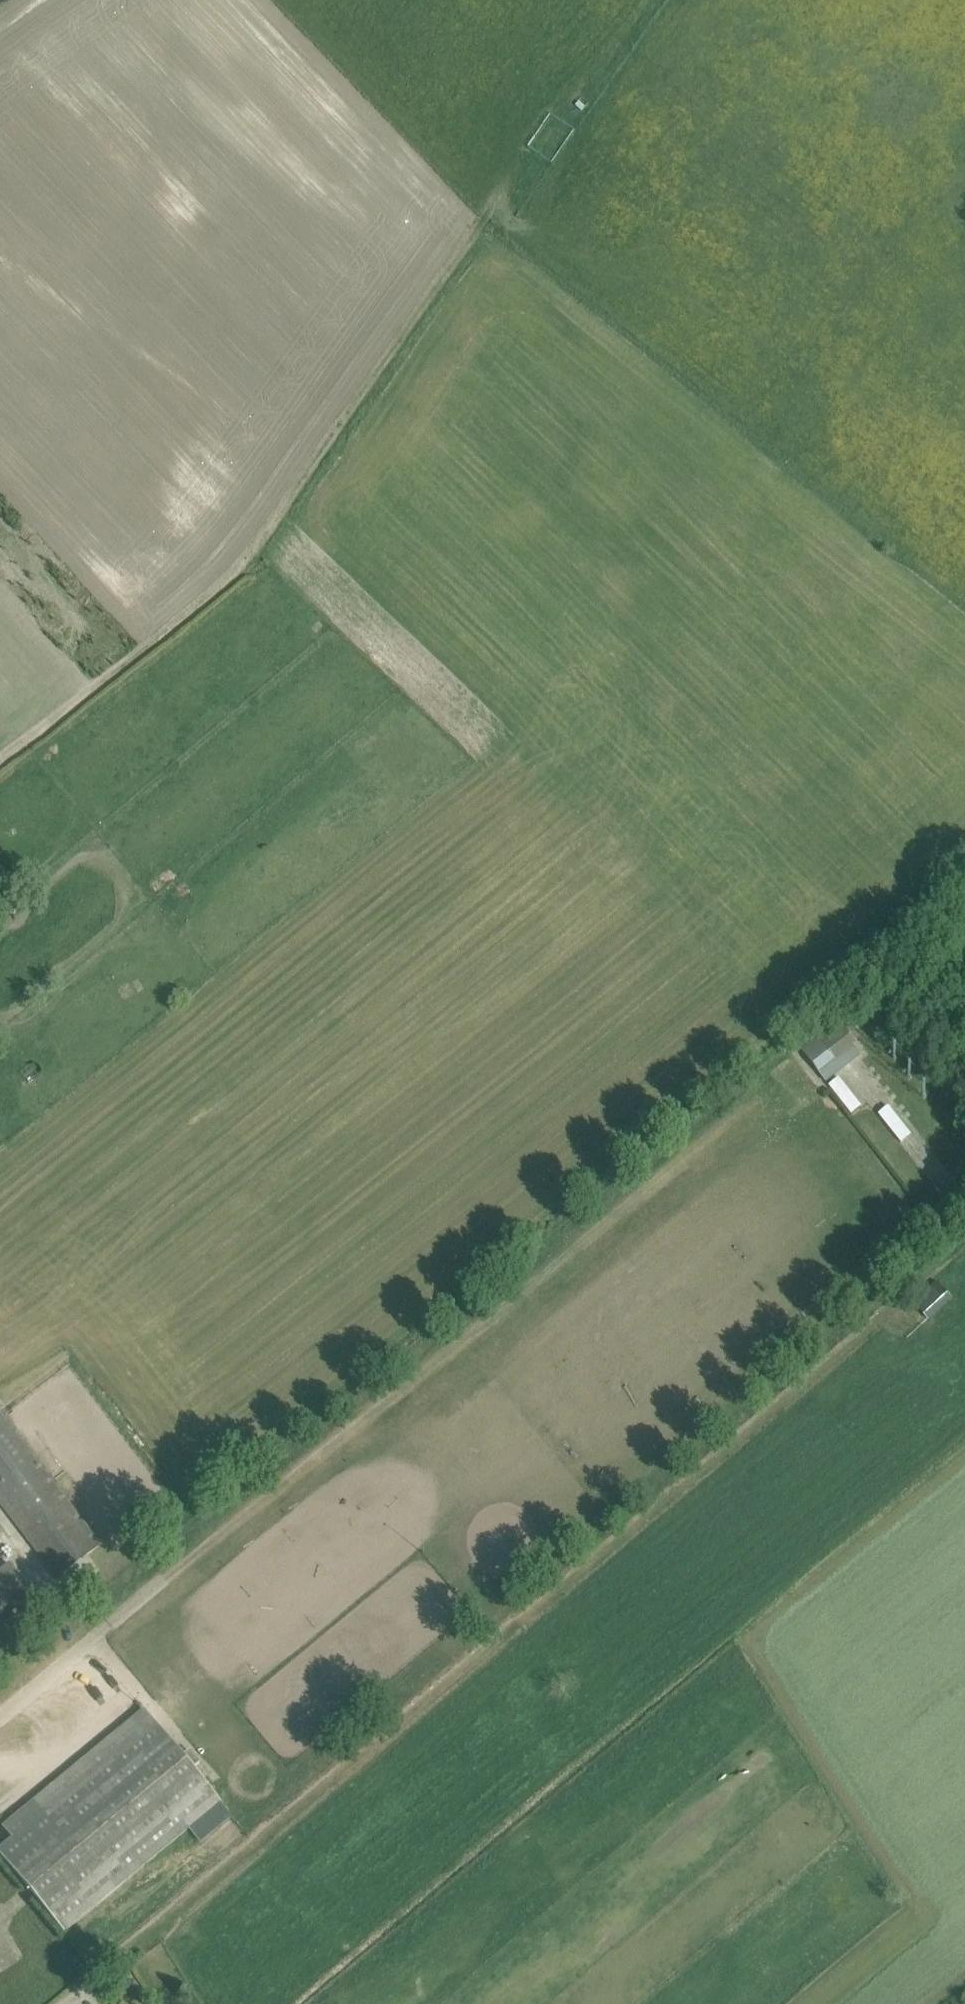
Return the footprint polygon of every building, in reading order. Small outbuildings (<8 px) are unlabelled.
[(854,1047),(857,1045),(838,1022),(802,1052),(820,1074),(826,1083),(860,1055),(854,1047)] [(841,1076),(831,1084),(852,1113),(862,1105),(841,1076)] [(879,1112),(903,1142),(913,1133),(890,1104),(879,1112)] [(57,1579),(102,1545),(0,1412),(0,1505),(57,1579)] [(35,1595),(9,1562),(0,1569),(0,1622),(35,1595)] [(13,1840),(0,1850),(0,1856),(64,1933),(189,1830),(201,1845),(233,1818),(220,1804),(222,1803),(191,1766),(198,1761),(187,1748),(181,1753),(145,1710),(3,1827),(13,1840)]
